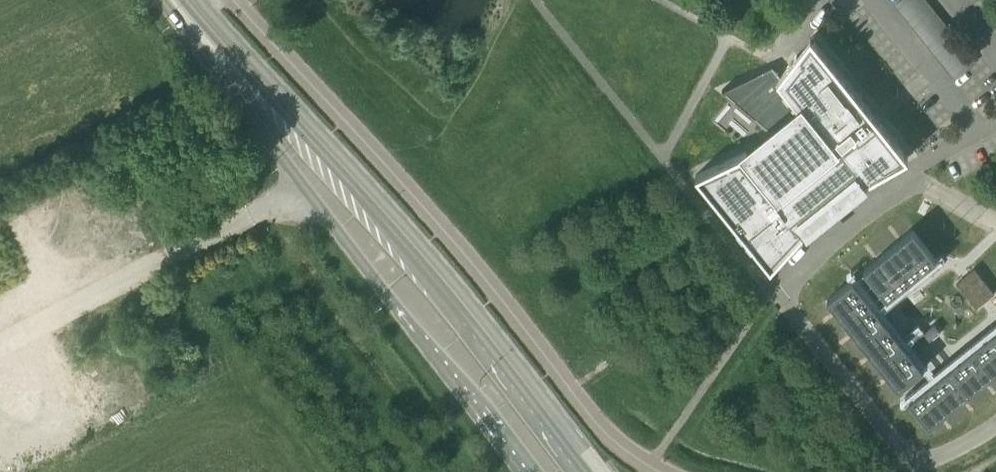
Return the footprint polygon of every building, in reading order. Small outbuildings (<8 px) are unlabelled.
[(949,30),(925,0),(904,0),(896,6),(929,46),(949,30)] [(929,46),(937,57),(958,40),(949,30),(929,46)] [(945,67),(966,51),(958,40),(937,57),(945,67)] [(860,185),(907,157),(814,41),(800,59),(796,54),(780,75),(772,65),(757,72),(758,73),(731,95),(723,88),(721,89),(772,133),(747,153),(745,151),(694,174),(769,268),(807,228),(805,225),(835,201),(858,182),(860,185)] [(974,61),(966,51),(945,67),(953,77),(974,61)] [(913,230),(864,269),(887,298),(936,258),(913,230)] [(852,279),(827,299),(899,388),(923,368),(852,279)] [(934,324),(916,338),(922,346),(940,331),(934,324)] [(908,400),(928,425),(995,370),(995,330),(908,400)]
